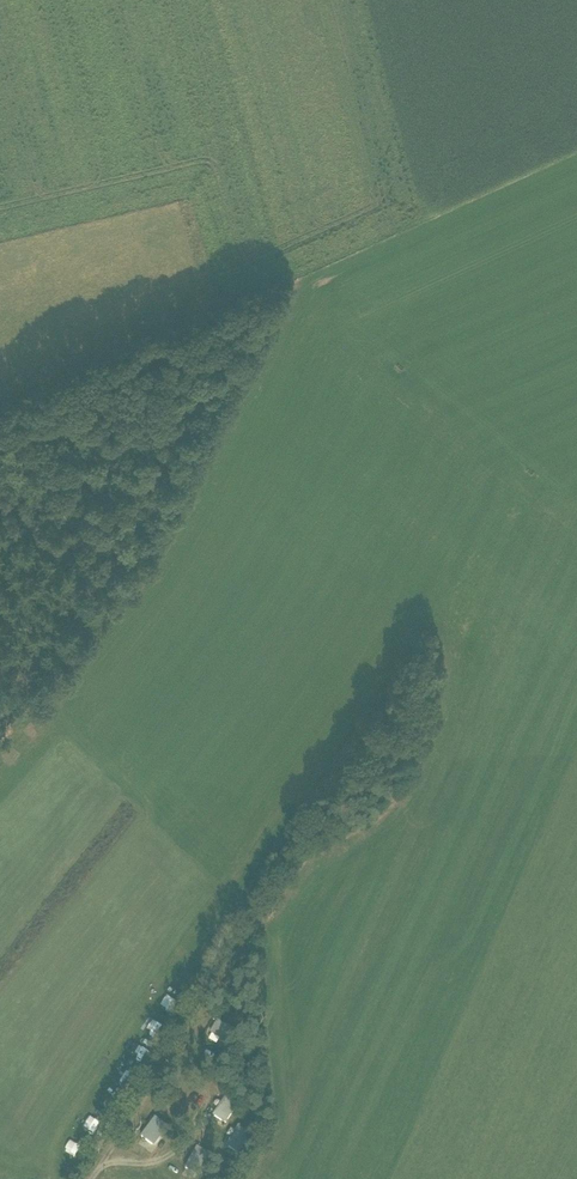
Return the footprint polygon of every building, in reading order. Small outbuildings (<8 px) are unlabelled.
[(160,1033),(166,1023),(153,1014),(146,1025),(160,1033)] [(218,1020),(211,1031),(232,1044),(239,1032),(218,1020)] [(170,1071),(169,1072),(170,1074),(170,1075),(172,1076),(173,1077),(174,1077),(176,1077),(177,1076),(178,1075),(181,1071),(181,1070),(180,1068),(180,1067),(179,1066),(177,1065),(176,1065),(174,1065),(173,1066),(172,1067),(171,1069),(170,1071)] [(226,1095),(213,1115),(226,1123),(239,1103),(226,1095)] [(155,1117),(140,1136),(152,1145),(166,1126),(155,1117)] [(240,1126),(227,1147),(239,1154),(252,1133),(240,1126)] [(197,1146),(184,1167),(196,1174),(209,1154),(197,1146)]
